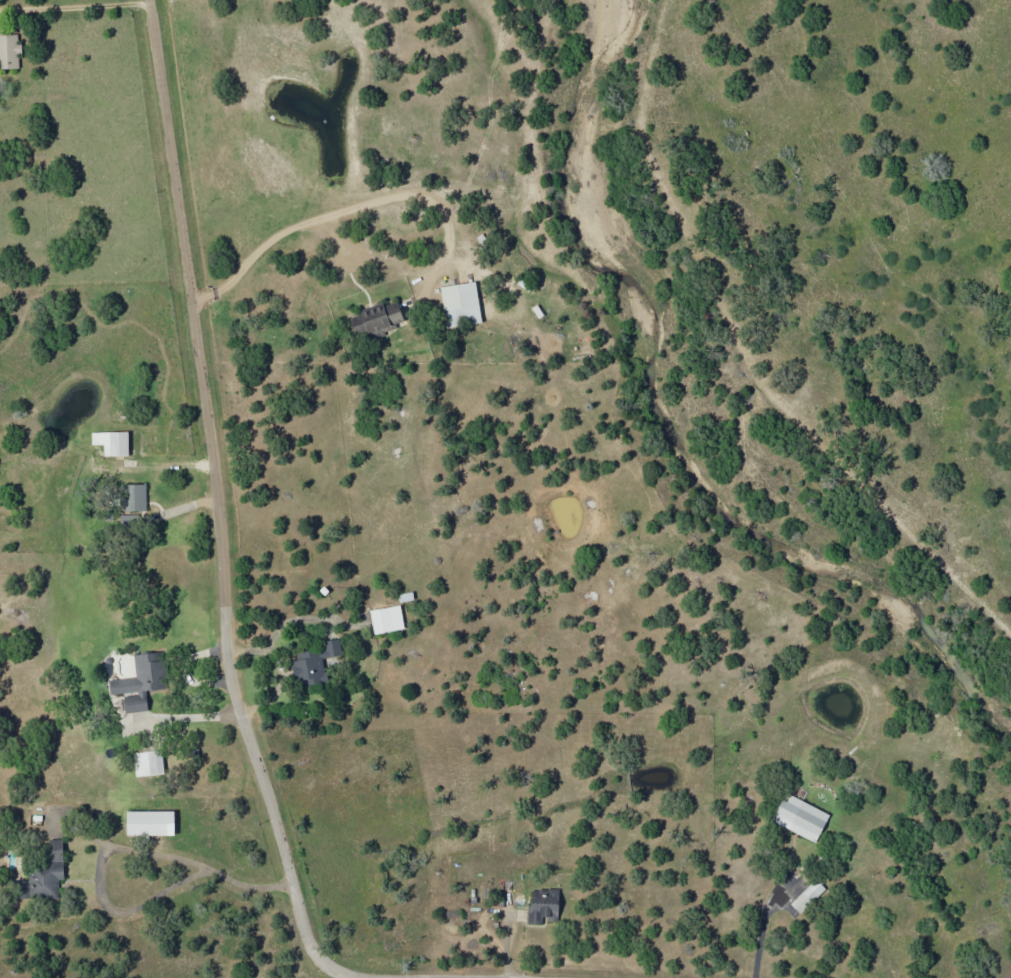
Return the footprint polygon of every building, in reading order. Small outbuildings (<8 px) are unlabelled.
[(0,36),(0,70),(20,69),(19,35),(0,36)] [(441,287),(447,328),(482,323),(475,282),(441,287)] [(384,335),(383,330),(396,327),(395,324),(403,321),(398,303),(350,315),(357,342),(384,335)] [(128,432),(91,433),(92,445),(104,445),(104,456),(128,456),(128,432)] [(146,511),(146,484),(123,484),(123,511),(146,511)] [(404,629),(399,605),(370,611),(375,635),(404,629)] [(304,688),(328,683),(323,659),(342,655),(339,639),(323,642),(324,647),(297,654),(298,660),(291,662),(295,682),(302,680),(304,688)] [(148,711),(145,691),(167,689),(163,652),(134,655),(136,678),(109,681),(111,696),(124,695),(126,713),(148,711)] [(135,776),(164,775),(163,751),(134,752),(135,776)] [(817,842),(829,813),(784,794),(771,822),(817,842)] [(126,835),(174,836),(174,812),(127,811),(126,835)] [(64,880),(63,840),(47,840),(47,864),(32,864),(32,881),(18,881),(18,899),(58,899),(58,880),(64,880)] [(790,904),(800,915),(826,890),(816,879),(790,904)] [(559,890),(544,889),(544,891),(530,890),(529,924),(543,925),(543,921),(558,921),(559,890)]
